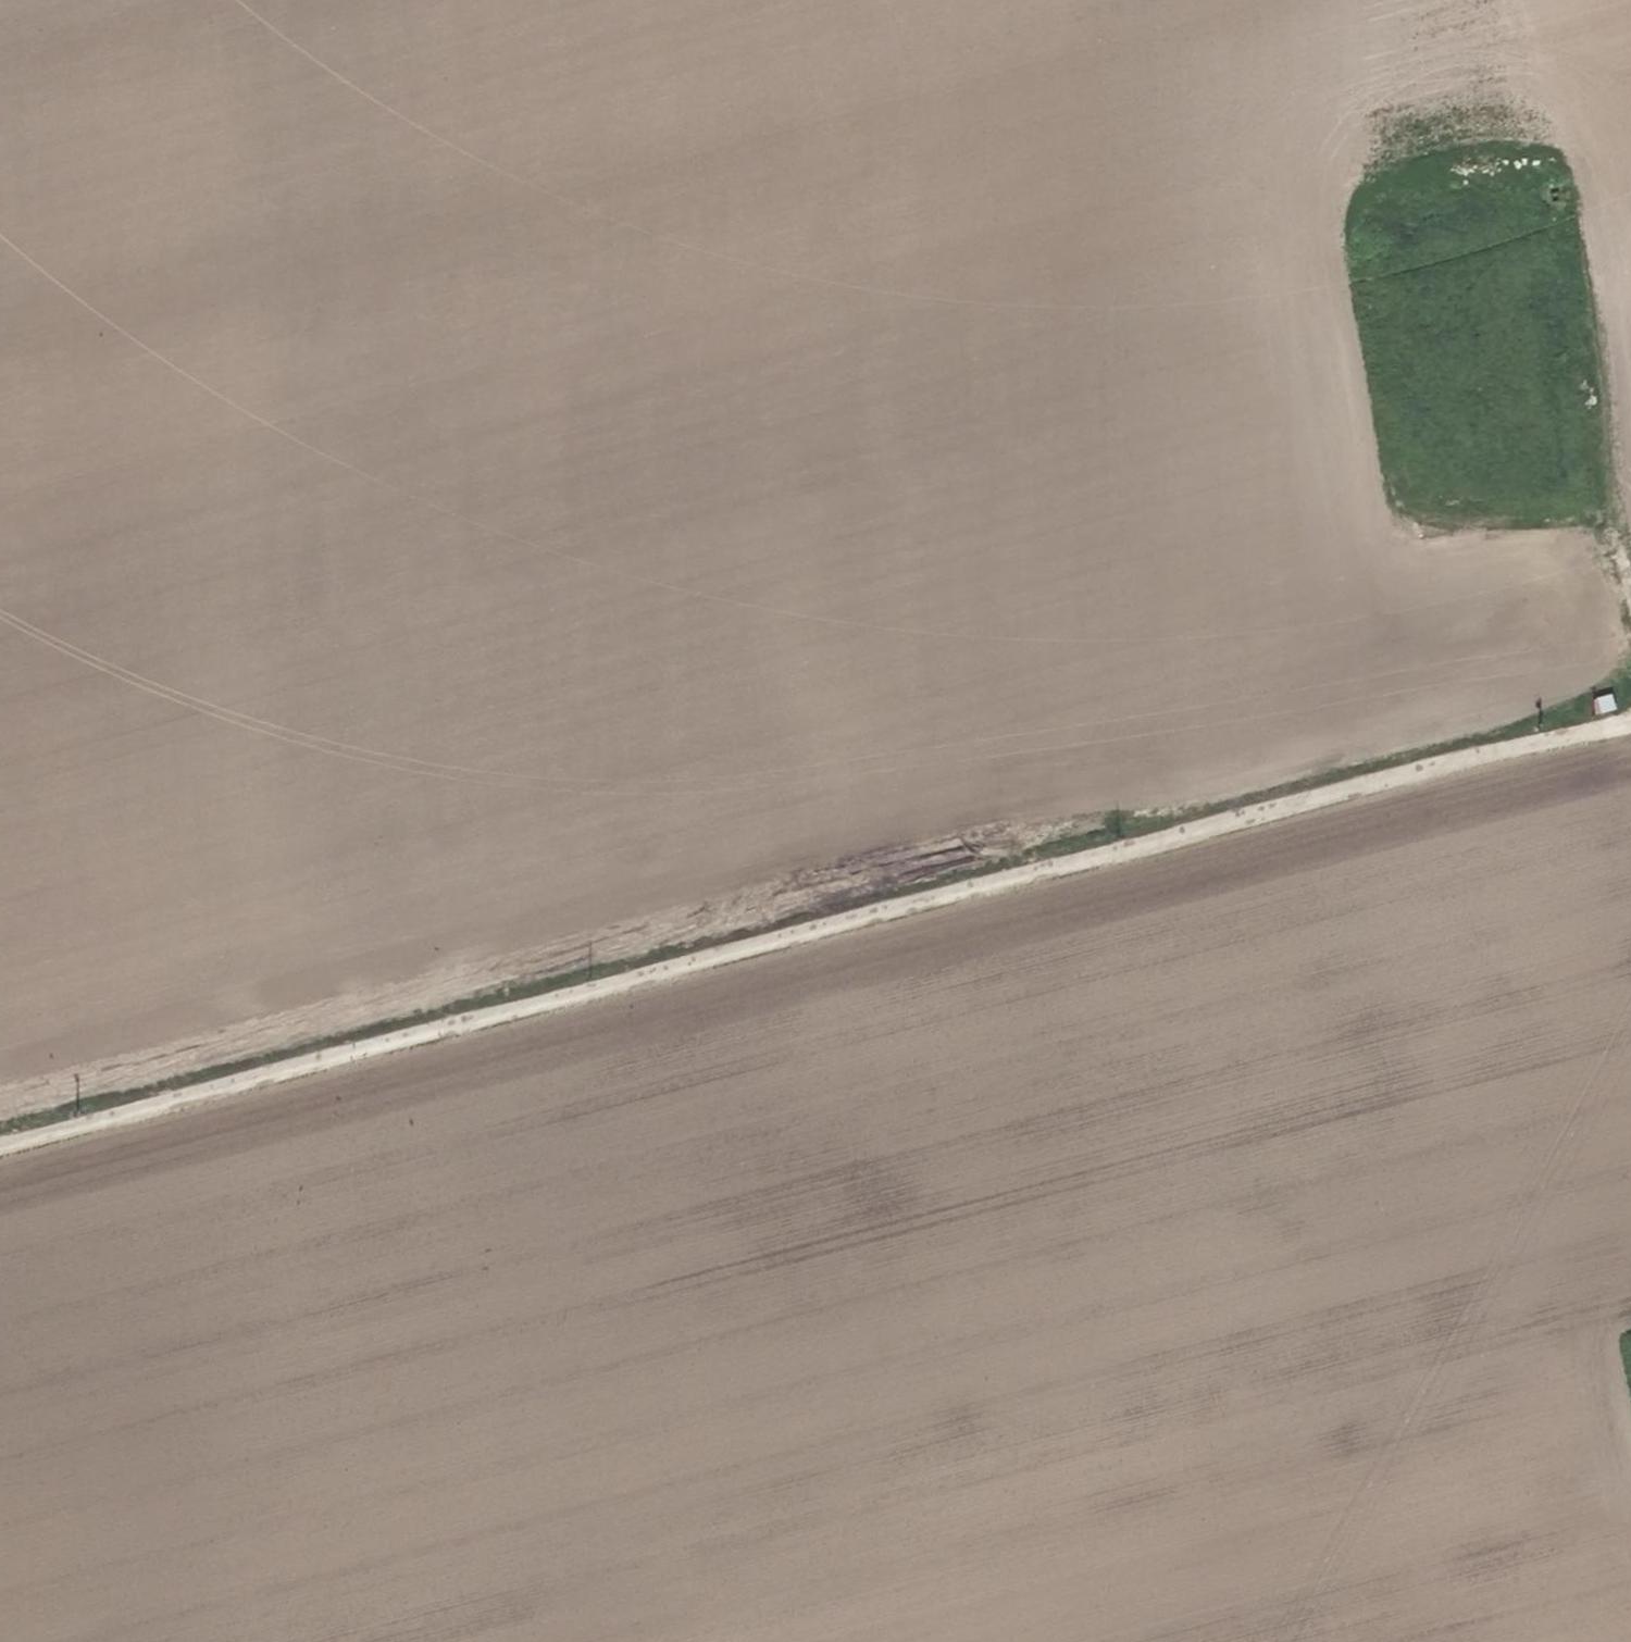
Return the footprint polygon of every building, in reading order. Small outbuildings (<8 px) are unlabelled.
[(1609,692),(1590,698),(1594,713),(1613,708),(1609,692)]
